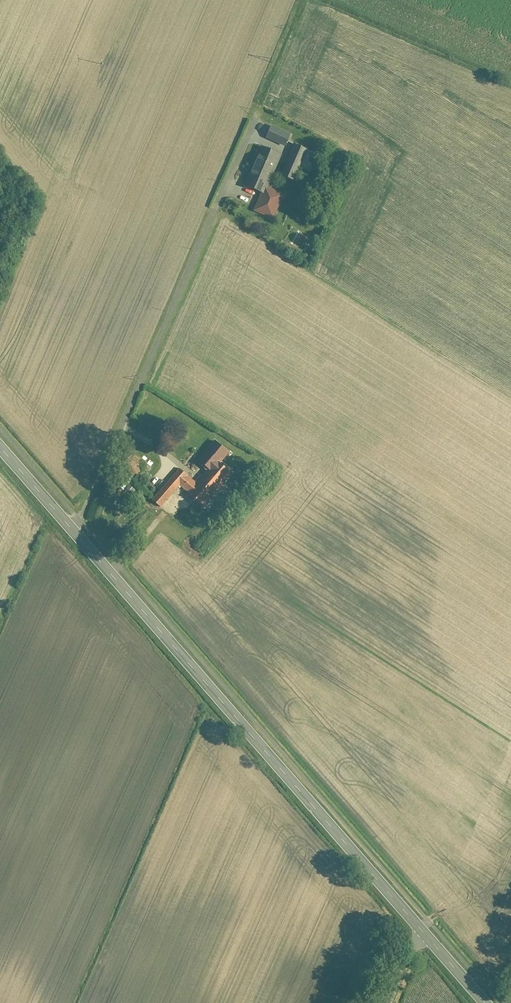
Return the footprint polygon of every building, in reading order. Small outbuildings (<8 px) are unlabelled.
[(270,131),(264,144),(283,153),(289,140),(270,131)] [(294,147),(281,178),(295,183),(307,152),(294,147)] [(259,150),(244,188),(262,195),(255,213),(272,220),(281,197),(266,191),(279,158),(259,150)] [(189,495),(205,508),(230,476),(218,467),(227,457),(210,444),(196,462),(208,472),(196,486),(185,478),(175,470),(150,502),(158,509),(177,486),(189,495)] [(128,454),(120,466),(134,476),(142,465),(128,454)]
